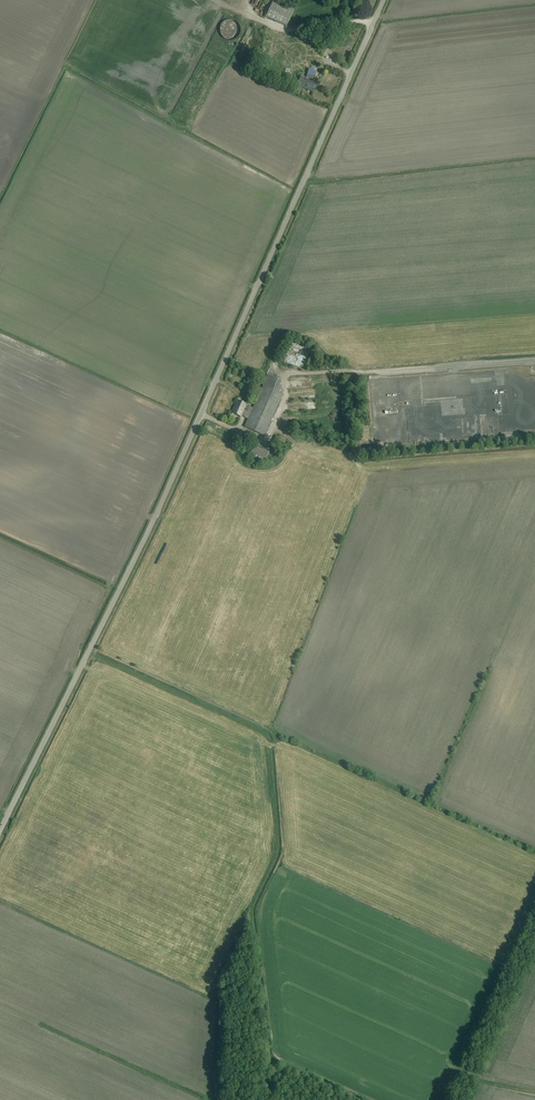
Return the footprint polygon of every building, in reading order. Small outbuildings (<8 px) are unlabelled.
[(266,18),(286,26),(294,10),(273,1),(266,18)] [(222,29),(224,30),(223,37),(238,40),(242,22),(224,18),(222,29)] [(317,84),(310,81),(312,76),(314,77),(317,72),(309,69),(307,74),(308,74),(307,74),(305,79),(301,77),(297,85),(313,92),(317,84)] [(248,418),(245,427),(267,435),(283,393),(280,392),(282,388),(280,387),(283,379),(267,374),(255,406),(237,400),(233,413),(248,418)] [(453,406),(456,408),(457,406),(456,405),(457,402),(450,398),(448,401),(450,403),(449,405),(452,407),(453,406)] [(263,458),(266,451),(255,445),(252,452),(258,455),(258,456),(263,458)]
